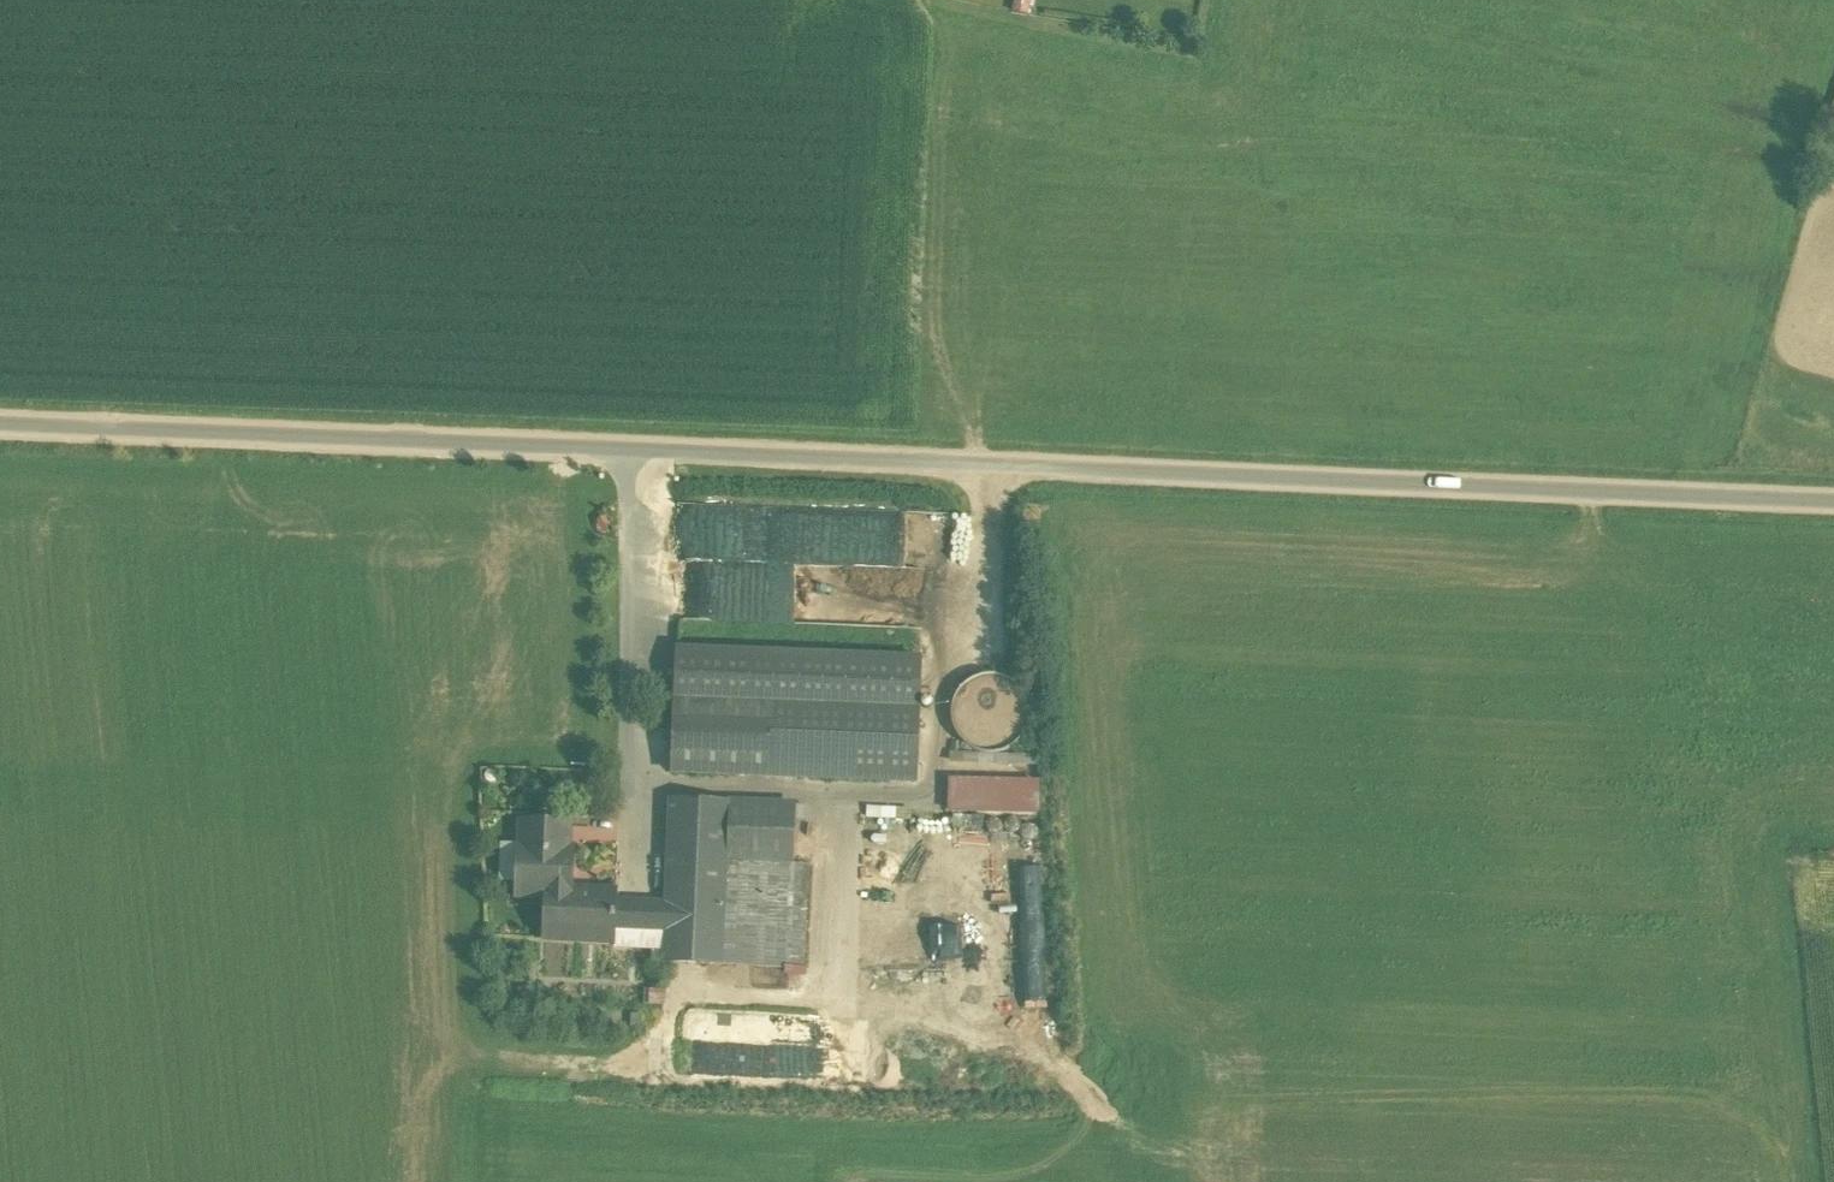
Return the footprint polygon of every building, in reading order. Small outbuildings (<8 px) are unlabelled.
[(1013,11),(1030,15),(1033,0),(1015,0),(1013,11)] [(690,562),(689,621),(833,621),(834,563),(690,562)] [(920,654),(674,645),(668,777),(915,786),(920,654)] [(1015,683),(1004,677),(991,675),(975,678),(965,686),(956,700),(954,712),(957,725),(963,736),(974,744),(986,748),(1003,747),(1014,741),(1024,729),(1028,716),(1028,704),(1023,692),(1015,683)] [(1010,776),(948,775),(947,812),(1038,813),(1039,755),(1011,755),(1010,776)] [(795,805),(671,800),(667,905),(616,903),(615,930),(666,932),(665,963),(804,969),(809,863),(793,862),(795,805)] [(568,826),(521,824),(519,896),(545,897),(544,939),(614,942),(615,930),(616,903),(616,893),(570,892),(572,849),(567,849),(568,826)] [(880,899),(997,900),(997,867),(880,866),(880,899)] [(653,964),(654,988),(669,988),(669,964),(653,964)]
